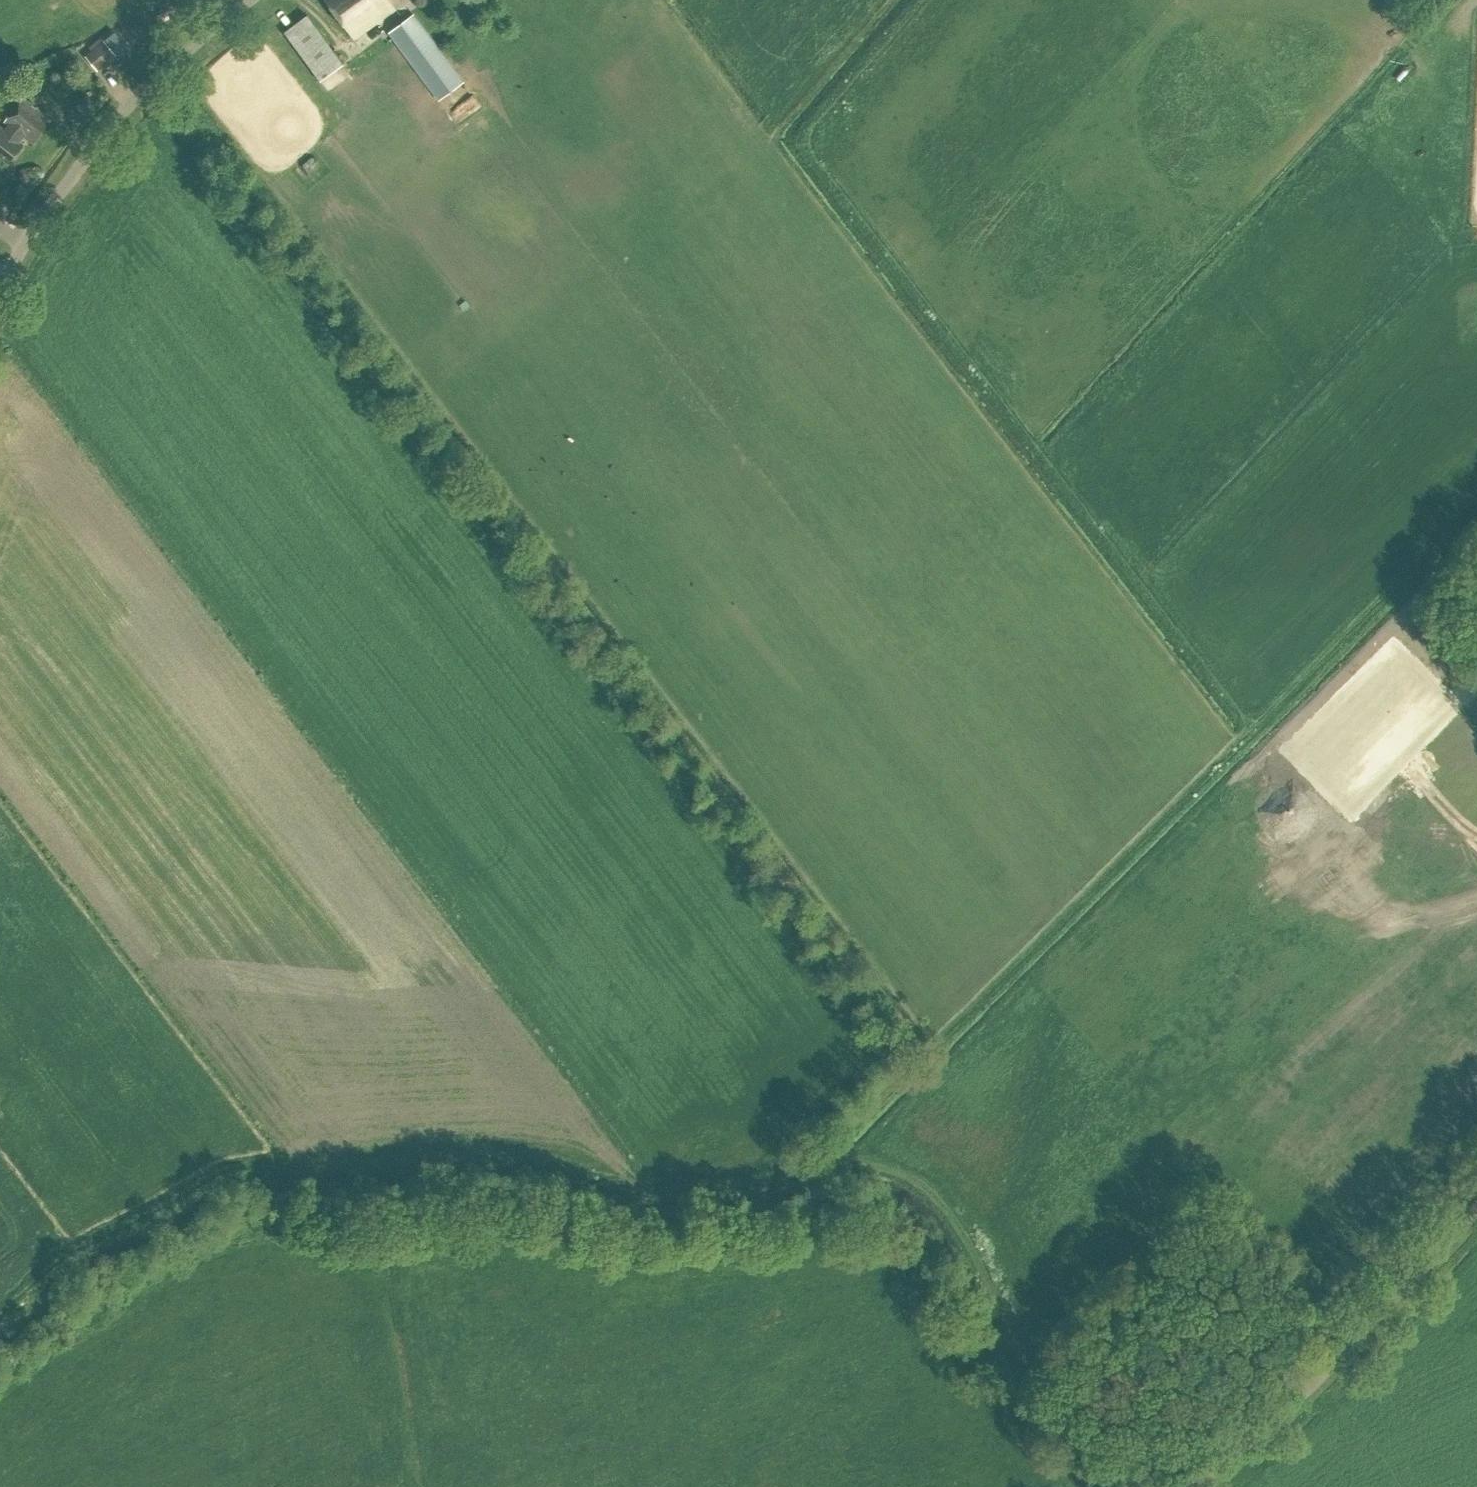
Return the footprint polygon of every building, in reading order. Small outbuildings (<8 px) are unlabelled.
[(353,38),(405,0),(326,0),(353,38)] [(414,14),(388,33),(439,101),(465,82),(414,14)] [(344,65),(307,15),(284,33),(321,82),(344,65)] [(86,56),(99,71),(112,59),(97,41),(90,47),(92,50),(86,56)] [(10,161),(23,144),(19,140),(23,134),(35,143),(49,125),(44,121),(47,116),(23,98),(6,121),(11,125),(7,131),(0,127),(0,153),(10,161)] [(449,121),(456,133),(480,118),(473,106),(449,121)] [(296,176),(301,187),(319,177),(313,167),(296,176)]
